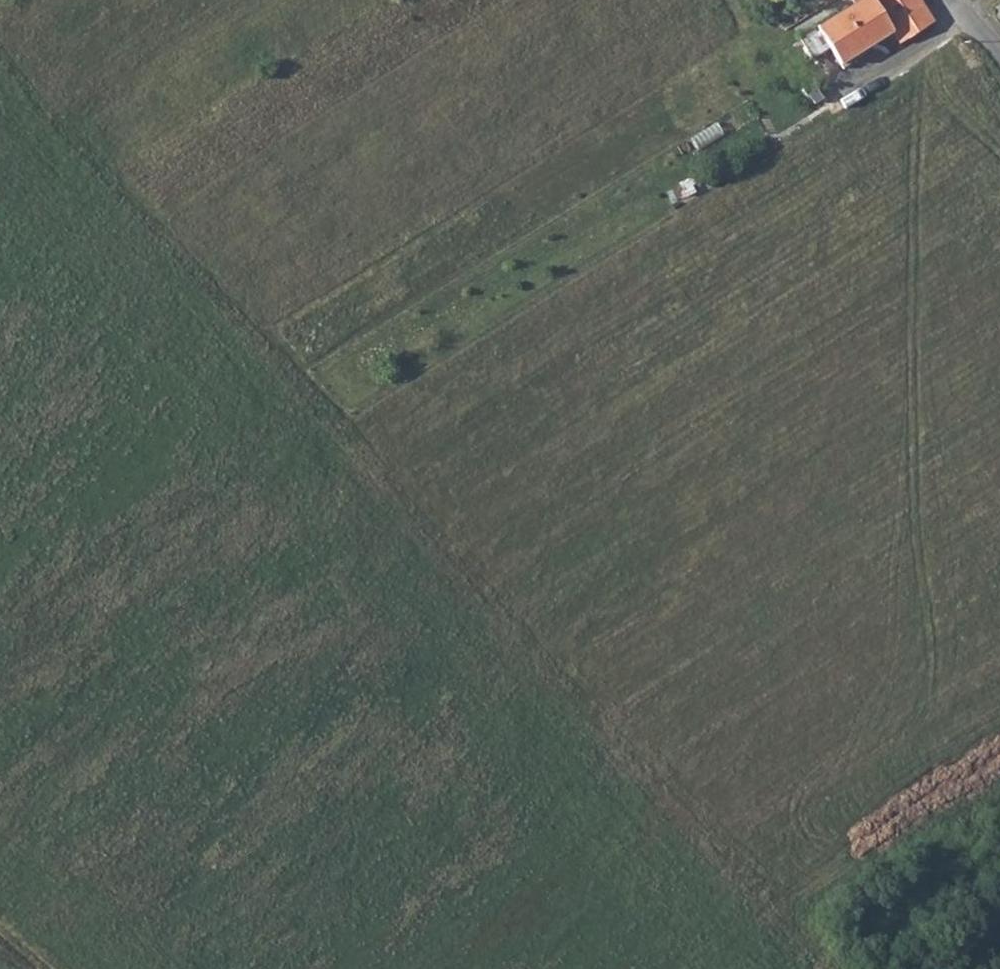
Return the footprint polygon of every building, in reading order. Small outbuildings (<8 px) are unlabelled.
[(816,28),(829,48),(839,64),(891,31),(899,44),(933,23),(919,0),(858,0),(816,28)] [(989,9),(999,21),(999,0),(989,9)] [(816,28),(799,38),(812,59),(829,48),(816,28)]
